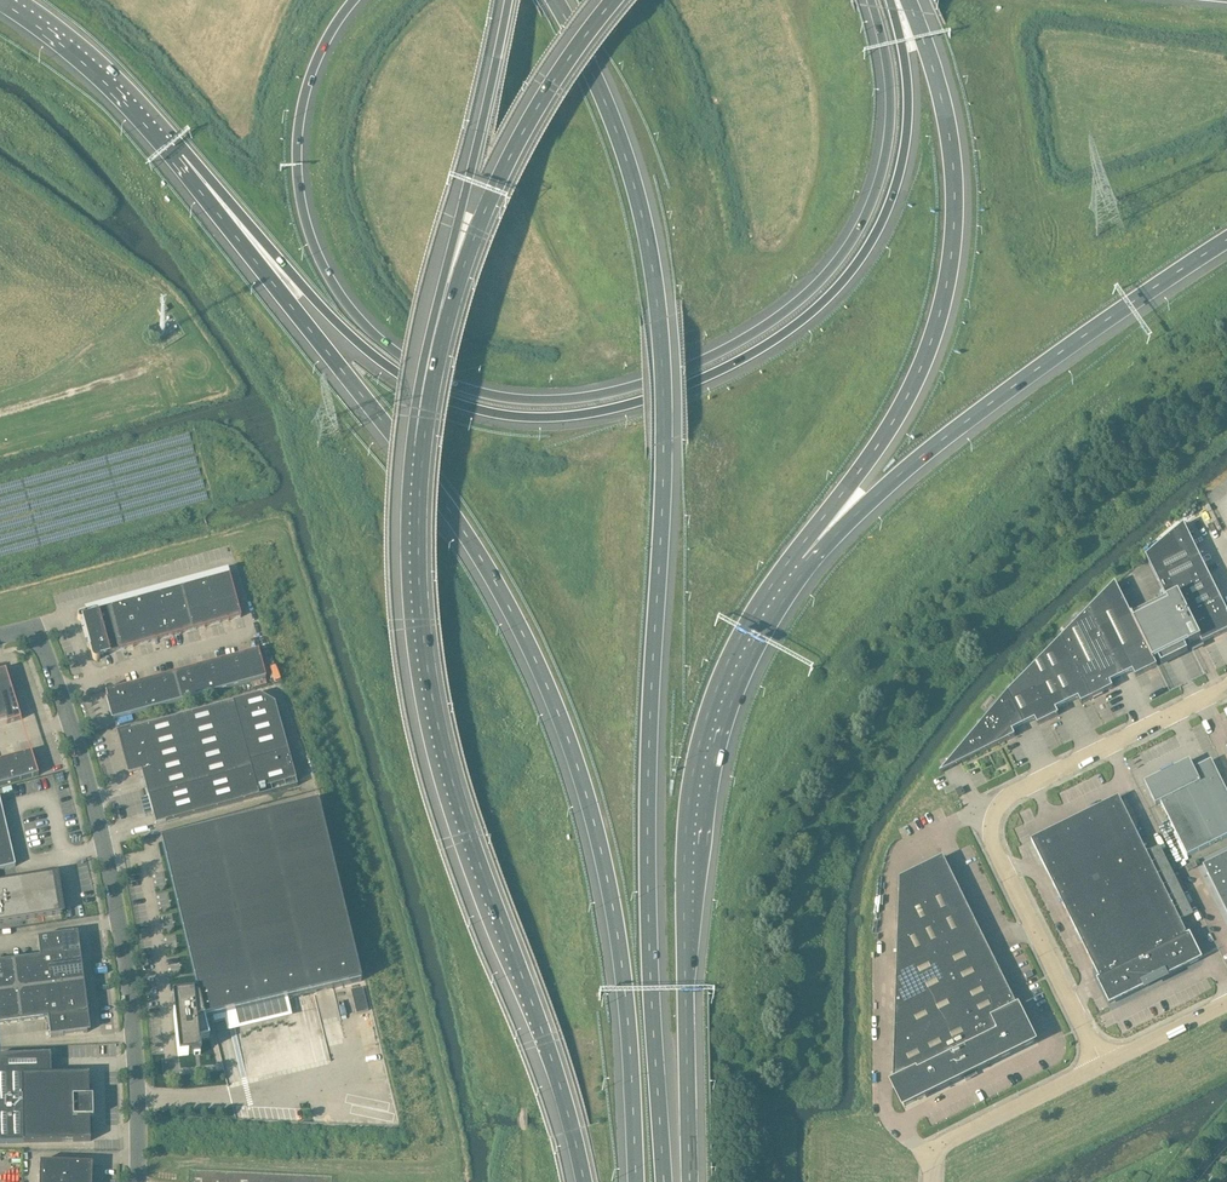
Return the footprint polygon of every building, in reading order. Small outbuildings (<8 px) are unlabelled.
[(1156,579),(1199,557),(1183,525),(1145,557),(1156,579)] [(1178,595),(1210,579),(1199,557),(1156,579),(1167,601),(1178,595)] [(209,596),(221,593),(233,590),(228,573),(228,571),(227,571),(227,572),(210,577),(210,578),(205,580),(204,577),(203,577),(209,596)] [(197,599),(209,596),(203,577),(204,579),(186,583),(187,585),(181,586),(180,584),(179,584),(180,585),(185,603),(197,599)] [(1189,617),(1221,601),(1210,579),(1178,595),(1189,617)] [(1155,661),(1133,618),(1132,618),(1115,583),(1088,611),(1122,677),(1133,672),(1136,677),(1157,666),(1155,661)] [(173,606),(185,603),(180,585),(162,590),(163,591),(157,593),(157,590),(156,591),(161,609),(173,606)] [(240,618),(241,618),(240,615),(233,590),(221,593),(228,621),(240,617),(240,618)] [(149,612),(161,609),(156,591),(156,592),(139,596),(139,598),(133,599),(133,597),(132,597),(132,598),(137,616),(149,612)] [(217,624),(228,621),(221,593),(209,596),(217,624)] [(1202,644),(1189,617),(1178,595),(1167,601),(1133,618),(1155,661),(1159,660),(1162,666),(1188,653),(1185,647),(1189,645),(1190,646),(1201,641),(1202,644)] [(205,627),(217,624),(209,596),(197,599),(205,627)] [(125,619),(137,616),(132,598),(115,603),(115,604),(110,606),(109,603),(108,604),(114,622),(125,619)] [(193,630),(205,627),(197,599),(185,603),(193,630)] [(1202,644),(1226,632),(1226,612),(1221,601),(1189,617),(1202,644)] [(181,634),(193,630),(185,603),(173,606),(181,634)] [(96,627),(102,625),(114,622),(108,604),(108,605),(91,610),(91,611),(88,612),(86,612),(85,610),(84,610),(85,612),(80,614),(78,615),(77,617),(78,620),(80,621),(82,621),(88,619),(90,624),(95,622),(96,627)] [(169,637),(181,634),(173,606),(161,609),(169,637)] [(157,640),(169,637),(161,609),(149,612),(157,640)] [(1110,683),(1122,677),(1088,611),(1061,639),(1091,699),(1113,688),(1110,683)] [(145,643),(157,640),(149,612),(137,616),(145,643)] [(133,647),(145,643),(137,616),(125,619),(133,647)] [(105,636),(102,625),(96,627),(95,622),(90,624),(88,619),(82,621),(87,641),(105,636)] [(121,650),(133,647),(125,619),(114,622),(121,650)] [(109,653),(121,650),(114,622),(102,625),(105,636),(109,653)] [(99,656),(109,653),(105,636),(87,641),(90,650),(92,658),(92,659),(93,660),(94,661),(95,661),(97,661),(98,660),(99,659),(99,658),(99,657),(99,656)] [(1081,704),(1091,699),(1061,639),(1044,656),(1067,704),(1079,698),(1081,704)] [(246,654),(253,682),(265,679),(266,678),(265,677),(258,653),(259,653),(258,650),(257,650),(257,651),(246,654)] [(241,685),(253,682),(246,654),(234,657),(241,685)] [(1056,710),(1067,704),(1044,656),(1026,675),(1048,720),(1059,715),(1056,710)] [(229,688),(241,685),(234,657),(222,660),(229,688)] [(217,692),(229,688),(222,660),(210,664),(217,692)] [(206,695),(217,692),(210,664),(198,667),(206,695)] [(194,698),(206,695),(198,667),(186,670),(194,698)] [(12,692),(6,670),(4,670),(4,671),(0,672),(0,695),(12,692)] [(182,701),(194,698),(186,670),(174,674),(182,701)] [(170,705),(182,701),(174,674),(162,677),(170,705)] [(1038,725),(1048,720),(1026,675),(1008,693),(1024,726),(1035,720),(1038,725)] [(158,708),(170,705),(162,677),(150,680),(158,708)] [(146,711),(158,708),(150,680),(138,683),(146,711)] [(134,714),(146,711),(138,683),(126,687),(134,714)] [(113,720),(134,714),(126,687),(113,690),(112,689),(112,688),(111,688),(109,687),(108,688),(107,688),(106,689),(106,690),(105,691),(106,692),(108,699),(113,719),(113,720)] [(7,724),(21,720),(12,692),(0,695),(0,697),(6,719),(7,723),(6,723),(7,724)] [(1013,731),(1024,726),(1008,693),(961,748),(940,773),(940,774),(1015,737),(1013,731)] [(274,703),(260,695),(118,734),(129,773),(140,770),(155,825),(165,822),(259,797),(257,791),(295,780),(274,703)] [(15,757),(21,780),(37,776),(38,775),(31,752),(30,752),(30,753),(15,757)] [(7,784),(21,780),(15,757),(1,761),(7,784)] [(1212,760),(1210,761),(1211,764),(1195,772),(1190,761),(1145,783),(1156,806),(1161,803),(1187,857),(1226,837),(1226,792),(1212,760)] [(958,797),(965,794),(962,787),(955,791),(958,797)] [(1187,936),(1185,933),(1186,933),(1119,797),(1065,824),(1031,841),(1070,918),(1082,944),(1099,976),(1100,978),(1097,980),(1109,1005),(1146,987),(1144,985),(1165,974),(1166,977),(1203,959),(1190,934),(1187,936)] [(0,804),(0,870),(15,867),(15,865),(14,865),(0,804)] [(199,998),(204,1019),(361,982),(318,804),(161,841),(199,998)] [(1203,865),(1226,913),(1226,853),(1203,865)] [(904,1106),(1034,1042),(960,891),(943,857),(900,879),(899,894),(897,977),(895,1042),(893,1084),(904,1106)] [(62,914),(56,873),(0,882),(0,924),(62,914)] [(77,952),(74,934),(50,937),(37,939),(40,957),(77,952)] [(77,952),(40,957),(42,972),(79,967),(77,952)] [(40,957),(40,958),(27,960),(30,990),(44,988),(42,972),(40,957)] [(13,961),(17,991),(30,990),(27,960),(13,961)] [(13,961),(0,963),(0,970),(3,993),(17,991),(13,961)] [(81,983),(79,967),(42,972),(44,988),(81,983)] [(81,983),(44,988),(46,1004),(83,999),(81,983)] [(34,1020),(48,1019),(46,1004),(44,988),(30,990),(34,1020)] [(34,1020),(30,990),(17,991),(21,1022),(34,1020)] [(7,1023),(21,1022),(17,991),(3,993),(7,1023)] [(204,1019),(199,998),(194,999),(194,993),(172,996),(179,1056),(200,1054),(199,1041),(209,1039),(204,1019)] [(83,999),(46,1004),(48,1019),(85,1014),(83,999)] [(284,1000),(235,1012),(238,1026),(288,1015),(284,1000)] [(48,1019),(50,1038),(63,1036),(87,1032),(85,1014),(48,1019)] [(93,1118),(92,1097),(89,1097),(88,1074),(51,1075),(50,1054),(0,1056),(0,1143),(23,1143),(90,1141),(90,1118),(93,1118)] [(64,1178),(65,1163),(40,1162),(39,1177),(64,1178)] [(64,1178),(92,1179),(92,1164),(65,1163),(64,1178)]
